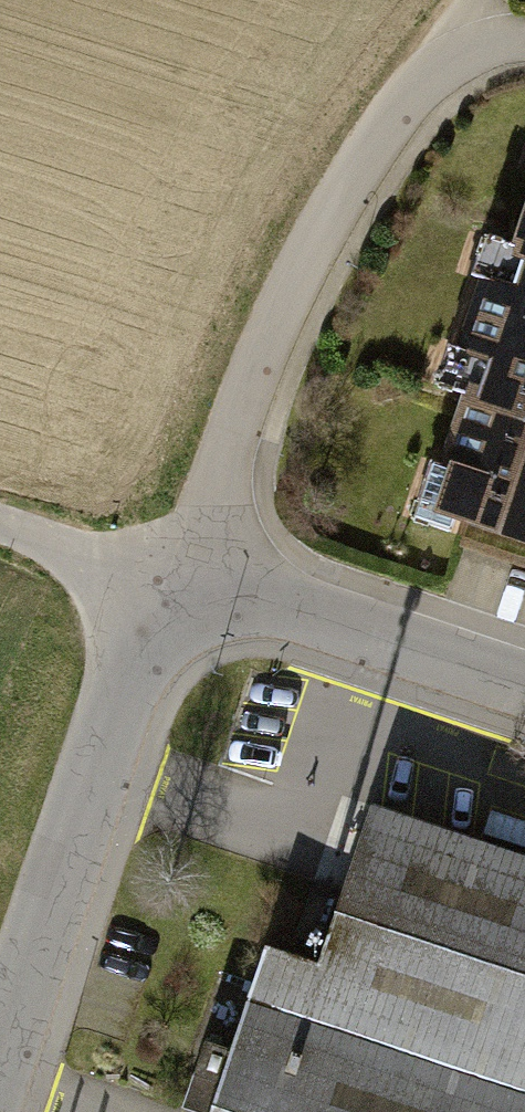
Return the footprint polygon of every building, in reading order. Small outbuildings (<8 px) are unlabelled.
[(407,490),(524,529),(524,136),(407,490)] [(248,1002),(211,1111),(524,1111),(524,1095),(248,1002)]
